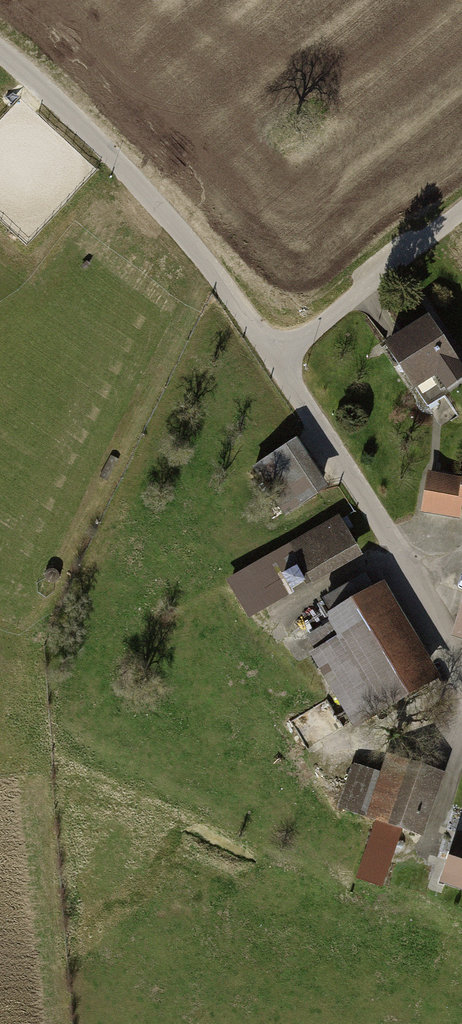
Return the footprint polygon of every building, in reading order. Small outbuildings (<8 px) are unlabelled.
[(384,346),(414,392),(417,390),(427,405),(461,383),(461,369),(428,317),(384,346)] [(309,443),(262,471),(290,517),(337,489),(309,443)] [(420,524),(442,511),(426,485),(404,498),(420,524)] [(341,513),(228,575),(250,616),(363,554),(341,513)] [(350,730),(440,679),(382,578),(323,611),(336,634),(305,651),(350,730)] [(440,782),(386,763),(381,779),(353,770),(339,811),(421,839),(440,782)] [(403,835),(367,824),(358,850),(365,853),(355,884),(383,893),(403,835)] [(457,837),(441,887),(461,894),(461,839),(457,837)]
